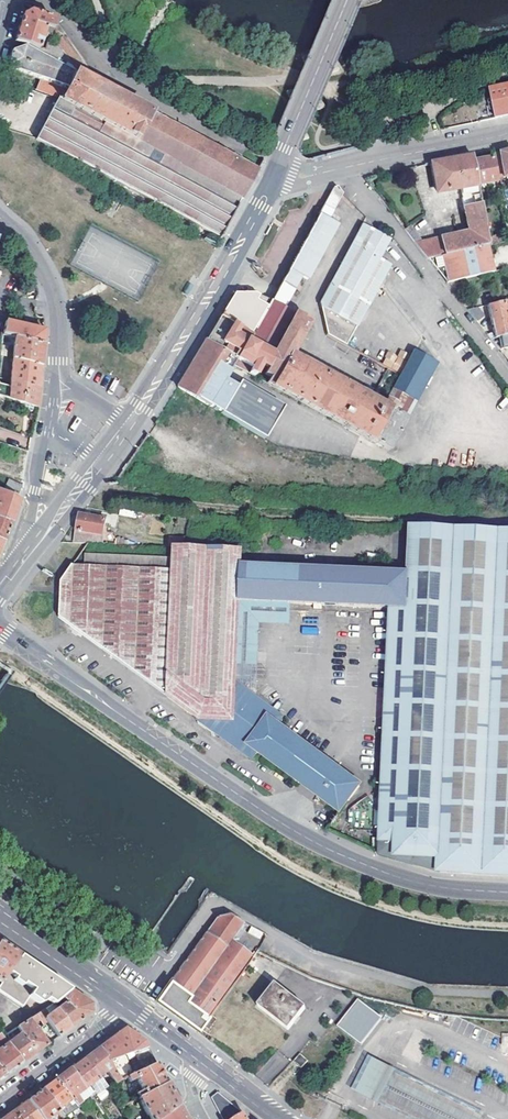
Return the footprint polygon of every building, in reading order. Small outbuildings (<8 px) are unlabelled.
[(25,43),(38,48),(44,29),(50,31),(53,21),(52,19),(29,11),(22,16),(18,28),(14,40),(25,43)] [(53,21),(50,31),(49,35),(54,41),(64,35),(53,21)] [(47,60),(74,74),(86,79),(91,73),(64,35),(54,41),(49,35),(45,49),(50,52),(47,60)] [(7,66),(67,87),(74,74),(47,60),(50,52),(45,49),(38,48),(25,43),(25,45),(11,50),(9,58),(7,66)] [(61,99),(135,139),(149,113),(142,109),(86,79),(74,74),(67,87),(61,99)] [(507,117),(507,89),(491,92),(497,119),(507,117)] [(222,236),(242,197),(135,139),(61,99),(58,98),(36,138),(222,236)] [(135,139),(242,197),(257,170),(149,113),(135,139)] [(496,154),(501,179),(507,177),(507,150),(496,154)] [(487,245),(488,245),(477,185),(472,162),(472,156),(458,159),(436,163),(431,164),(437,192),(460,188),(468,231),(423,241),(415,243),(426,258),(428,258),(487,245)] [(472,162),(477,185),(496,182),(491,158),(481,160),(472,162)] [(333,188),(323,207),(333,212),(342,196),(339,186),(333,188)] [(321,217),(329,221),(333,212),(323,207),(318,215),(321,217)] [(321,217),(282,285),(293,292),(301,279),(307,283),(338,226),(329,221),(321,217)] [(404,229),(415,243),(423,241),(410,224),(404,229)] [(366,304),(384,268),(384,264),(374,258),(383,239),(364,229),(322,308),(324,337),(342,347),(363,306),(365,307),(366,304)] [(487,245),(428,258),(437,270),(444,269),(447,283),(495,272),(487,245)] [(444,269),(437,270),(447,283),(444,269)] [(193,286),(189,284),(183,293),(187,295),(193,286)] [(282,285),(278,293),(289,299),(293,292),(282,285)] [(251,334),(269,303),(258,295),(246,292),(232,294),(226,304),(219,315),(251,334)] [(489,305),(503,302),(501,294),(488,297),(489,305)] [(488,305),(495,332),(492,331),(487,335),(491,339),(498,337),(507,335),(507,301),(503,302),(489,305),(488,305)] [(291,359),(309,326),(301,321),(269,303),(251,334),(219,315),(205,340),(236,358),(232,365),(253,376),(257,367),(263,370),(260,376),(266,379),(264,382),(346,428),(346,427),(362,399),(291,359)] [(468,309),(477,321),(484,316),(477,307),(468,309)] [(14,337),(42,345),(44,331),(5,321),(3,334),(14,337)] [(498,337),(501,349),(507,348),(507,335),(498,337)] [(41,355),(42,345),(14,337),(12,360),(40,367),(41,355)] [(209,406),(224,380),(232,365),(236,358),(205,340),(190,364),(177,386),(209,406)] [(387,349),(382,366),(400,371),(405,354),(387,349)] [(433,360),(413,349),(392,388),(400,392),(412,398),(433,360)] [(10,381),(38,389),(39,379),(40,367),(12,360),(10,381)] [(236,387),(224,380),(209,406),(264,440),(282,408),(239,382),(236,387)] [(8,398),(37,407),(37,397),(38,389),(10,381),(10,389),(0,386),(0,395),(8,398)] [(385,400),(393,405),(400,392),(392,388),(385,400)] [(380,409),(362,399),(346,427),(369,440),(386,410),(389,412),(393,405),(385,400),(380,409)] [(388,451),(408,414),(393,405),(389,412),(386,410),(369,440),(388,451)] [(14,497),(16,498),(21,487),(7,481),(2,492),(14,497)] [(10,524),(14,515),(17,507),(18,503),(19,500),(16,498),(14,497),(2,492),(0,492),(0,520),(10,524)] [(102,544),(104,530),(106,519),(81,516),(76,543),(102,544)] [(3,541),(5,537),(10,524),(0,520),(0,539),(3,541)] [(238,601),(391,609),(386,703),(378,854),(437,872),(507,876),(507,532),(410,528),(409,528),(407,558),(241,552),(240,568),(173,564),(173,570),(83,566),(79,566),(72,566),(60,581),(58,617),(251,759),(256,753),(340,813),(360,786),(264,716),(269,710),(234,684),(238,601)] [(180,538),(165,538),(165,547),(174,548),(180,548),(180,538)] [(173,564),(240,568),(241,552),(180,548),(174,548),(174,559),(173,564)] [(173,570),(173,564),(174,559),(84,555),(83,566),(173,570)] [(229,914),(217,917),(168,984),(155,1002),(198,1035),(208,1019),(205,1017),(250,955),(235,945),(231,942),(240,928),(244,923),(229,914)] [(0,943),(0,983),(1,983),(19,956),(0,943)] [(255,951),(250,947),(247,952),(253,955),(255,951)] [(0,984),(0,993),(21,1008),(30,997),(41,1005),(47,1001),(53,1004),(53,1003),(57,1001),(61,998),(71,992),(19,956),(1,983),(0,984)] [(289,1031),(306,1009),(275,985),(258,1007),(289,1031)] [(65,1004),(57,1010),(69,1029),(73,1026),(90,1013),(91,1004),(71,992),(61,998),(63,1001),(65,1004)] [(336,1025),(361,1044),(382,1017),(357,998),(336,1025)] [(39,1013),(46,1022),(57,1038),(66,1031),(69,1029),(57,1010),(49,1016),(44,1009),(39,1013)] [(39,1013),(17,1028),(36,1053),(47,1045),(33,1024),(38,1020),(41,1025),(46,1022),(39,1013)] [(7,1043),(22,1064),(26,1061),(36,1053),(17,1028),(12,1031),(16,1037),(7,1043)] [(131,1032),(125,1028),(106,1042),(98,1048),(111,1068),(119,1082),(128,1077),(132,1075),(125,1056),(133,1053),(142,1050),(148,1048),(145,1041),(131,1032)] [(5,1077),(9,1074),(22,1064),(7,1043),(5,1040),(2,1037),(0,1034),(0,1070),(5,1077)] [(107,1071),(111,1068),(98,1048),(87,1056),(82,1059),(100,1083),(104,1080),(100,1076),(107,1071)] [(156,1063),(148,1048),(142,1050),(133,1053),(141,1070),(156,1063)] [(301,1067),(306,1060),(299,1053),(293,1061),(301,1067)] [(74,1066),(70,1069),(84,1089),(88,1094),(90,1097),(94,1095),(104,1088),(100,1083),(82,1059),(74,1066)] [(368,1059),(352,1092),(407,1118),(486,1118),(487,1117),(368,1059)] [(132,1075),(128,1077),(131,1082),(137,1079),(142,1091),(136,1094),(138,1098),(166,1083),(160,1071),(156,1063),(141,1070),(132,1075)] [(111,1068),(107,1071),(115,1084),(119,1082),(111,1068)] [(55,1079),(76,1106),(80,1103),(76,1096),(81,1092),(85,1097),(88,1094),(84,1089),(70,1069),(69,1069),(65,1072),(55,1079)] [(42,1089),(59,1112),(60,1114),(64,1112),(60,1107),(67,1103),(71,1109),(76,1106),(55,1079),(46,1086),(42,1089)] [(138,1098),(149,1118),(161,1118),(176,1108),(178,1106),(166,1083),(138,1098)] [(104,1088),(94,1095),(99,1103),(109,1096),(106,1091),(104,1088)] [(40,1118),(49,1118),(59,1112),(42,1089),(31,1097),(27,1100),(40,1118)] [(81,1092),(76,1096),(80,1103),(86,1098),(85,1097),(81,1092)] [(211,1098),(222,1118),(247,1118),(244,1115),(218,1092),(211,1098)] [(12,1111),(18,1118),(40,1118),(27,1100),(22,1104),(12,1111)] [(178,1106),(176,1108),(178,1111),(166,1118),(185,1118),(178,1106)] [(161,1118),(166,1118),(178,1111),(176,1108),(161,1118)]
